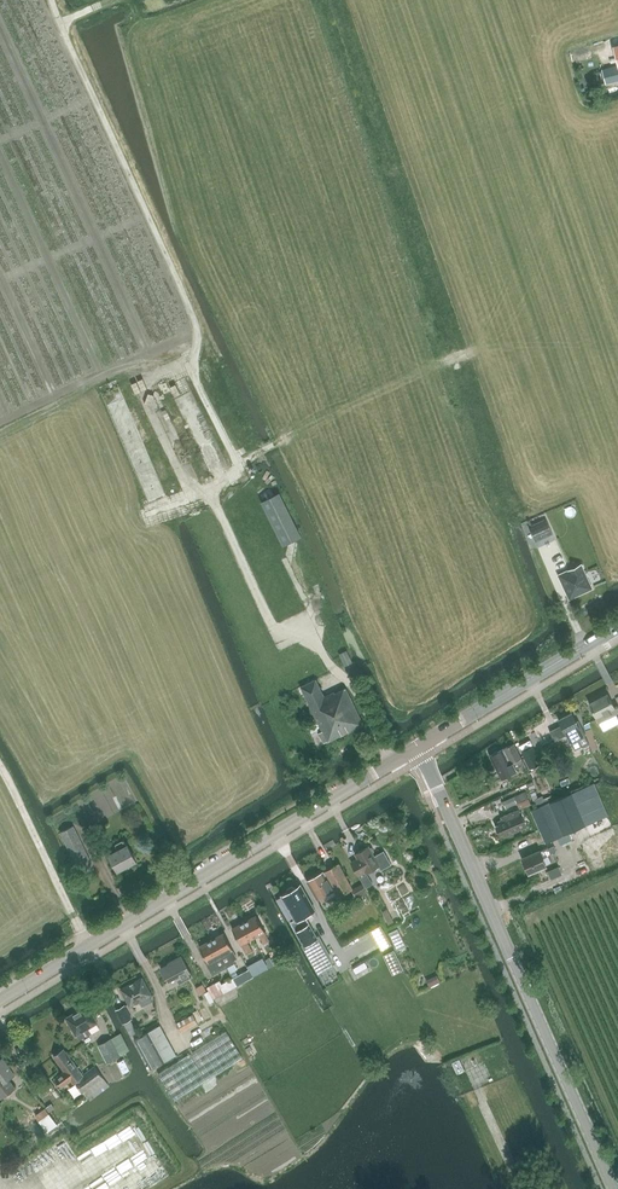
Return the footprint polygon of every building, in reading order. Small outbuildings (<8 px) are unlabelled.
[(602,69),(605,83),(617,80),(617,65),(602,69)] [(261,501),(283,545),(302,535),(280,491),(261,501)] [(535,542),(553,534),(547,520),(529,529),(535,542)] [(300,561),(309,582),(321,577),(312,557),(300,561)] [(569,599),(592,588),(582,566),(581,564),(574,567),(575,567),(558,575),(569,599)] [(347,651),(339,655),(344,667),(352,663),(347,651)] [(324,742),(363,724),(346,688),(335,693),(334,692),(324,697),(312,671),(293,681),(297,689),(301,687),(322,731),(319,732),(324,742)] [(589,704),(599,722),(617,713),(617,716),(617,707),(617,705),(614,707),(608,694),(589,704)] [(572,713),(559,720),(571,742),(586,734),(579,720),(576,721),(572,713)] [(534,747),(529,736),(517,742),(530,768),(542,762),(534,747)] [(512,763),(522,758),(514,744),(490,756),(501,778),(516,770),(512,763)] [(608,815),(598,793),(594,782),(549,802),(531,810),(546,843),(558,838),(560,845),(571,840),(568,832),(608,815)] [(526,791),(514,797),(517,803),(519,809),(532,804),(526,791)] [(506,808),(517,803),(514,797),(503,802),(506,808)] [(524,822),(519,809),(504,815),(505,818),(497,821),(499,824),(496,825),(500,835),(502,834),(504,836),(520,830),(518,824),(524,822)] [(80,871),(93,865),(73,825),(60,832),(80,871)] [(117,870),(136,860),(127,845),(124,839),(115,844),(118,850),(109,855),(117,870)] [(356,871),(366,887),(372,883),(366,872),(379,865),(382,869),(391,864),(384,851),(375,856),(373,853),(374,851),(372,847),(370,847),(369,846),(355,854),(363,867),(356,871)] [(542,857),(556,851),(554,846),(548,848),(548,847),(540,851),(522,858),(528,873),(546,865),(542,857)] [(338,897),(353,888),(338,863),(324,871),(323,871),(307,880),(317,899),(334,890),(338,897)] [(362,883),(353,888),(356,896),(366,891),(362,883)] [(287,892),(281,895),(296,920),(315,910),(300,884),(295,887),(292,886),(287,889),(287,892)] [(384,893),(389,902),(406,893),(402,884),(384,893)] [(244,922),(253,939),(259,936),(264,945),(270,941),(265,933),(266,932),(257,915),(244,922)] [(248,942),(253,939),(244,922),(232,929),(241,946),(242,945),(246,954),(252,951),(248,942)] [(309,924),(296,931),(304,945),(317,938),(309,924)] [(224,933),(212,940),(227,968),(232,978),(237,976),(235,972),(237,971),(233,964),(234,964),(233,961),(237,959),(233,950),(224,933)] [(227,968),(212,940),(199,947),(208,962),(206,964),(212,976),(227,968)] [(179,983),(192,976),(182,957),(169,964),(169,966),(161,971),(169,985),(177,980),(179,983)] [(267,969),(262,959),(255,963),(261,972),(267,969)] [(321,973),(327,985),(339,979),(334,967),(321,973)] [(249,969),(237,976),(232,978),(237,987),(253,978),(249,969)] [(129,1007),(152,995),(143,978),(120,990),(129,1007)] [(220,980),(207,988),(212,999),(224,993),(224,994),(237,987),(232,978),(222,984),(220,980)] [(79,1040),(84,1038),(86,1037),(83,1032),(99,1023),(88,1005),(65,1019),(76,1037),(77,1036),(79,1040)] [(124,1006),(116,1011),(123,1024),(131,1019),(124,1006)] [(176,1023),(181,1031),(196,1023),(192,1015),(176,1023)] [(151,1069),(176,1055),(159,1026),(134,1040),(151,1069)] [(158,1073),(174,1100),(242,1058),(225,1031),(158,1073)] [(107,1063),(120,1056),(111,1039),(98,1046),(107,1063)] [(63,1049),(53,1057),(64,1071),(54,1078),(62,1089),(72,1082),(74,1085),(77,1083),(84,1092),(103,1078),(94,1066),(82,1075),(63,1049)] [(3,1057),(0,1059),(0,1096),(2,1098),(15,1088),(9,1079),(15,1074),(3,1057)] [(457,1073),(464,1069),(459,1059),(452,1062),(457,1073)] [(51,1111),(39,1117),(45,1130),(57,1124),(51,1111)]
